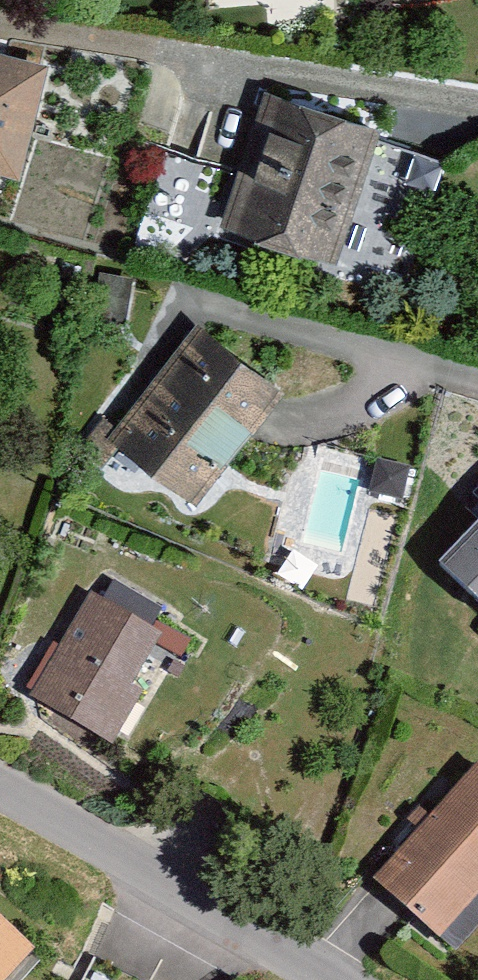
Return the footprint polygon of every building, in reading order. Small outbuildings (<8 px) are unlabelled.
[(0,58),(0,176),(12,179),(41,69),(0,58)] [(370,135),(255,93),(205,228),(320,270),(370,135)] [(182,325),(89,439),(174,508),(267,394),(182,325)] [(429,565),(477,612),(477,515),(429,565)] [(166,640),(77,585),(4,702),(92,757),(166,640)] [(458,766),(349,882),(422,951),(477,892),(477,784),(458,766)] [(24,952),(0,931),(0,978),(24,952)]
